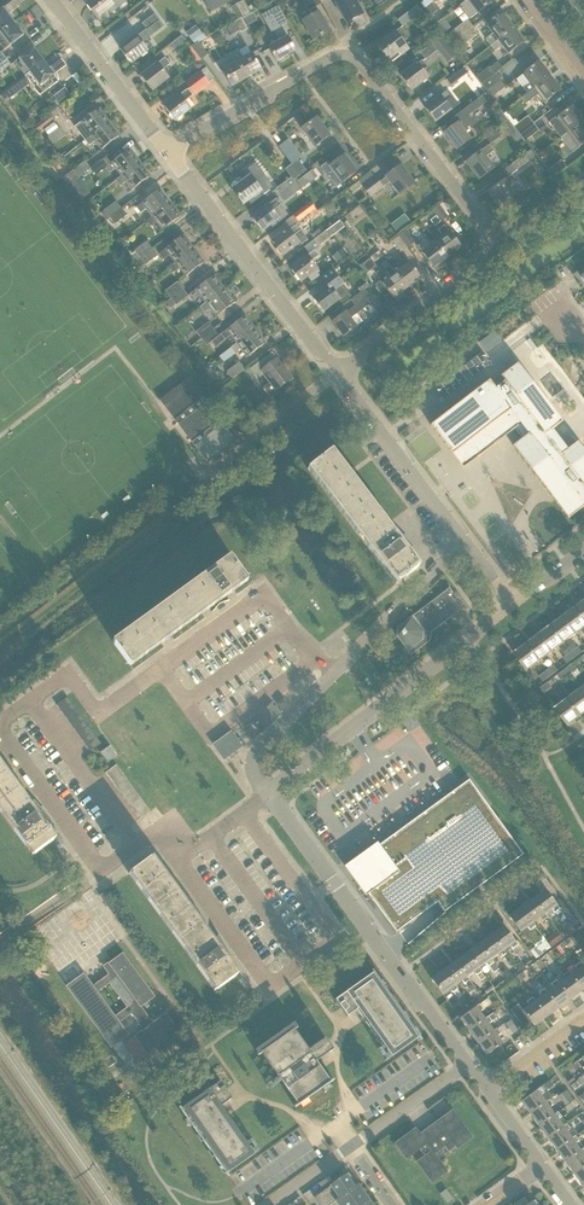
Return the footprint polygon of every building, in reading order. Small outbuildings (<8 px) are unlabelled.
[(13,21),(8,15),(20,5),(16,0),(13,0),(0,10),(0,31),(13,21)] [(86,3),(97,18),(108,9),(111,13),(126,1),(125,0),(90,0),(86,3)] [(211,12),(233,0),(205,0),(211,12)] [(320,0),(308,0),(310,3),(305,5),(311,16),(303,21),(314,41),(329,32),(315,7),(322,3),(320,0)] [(346,22),(362,13),(355,0),(334,0),(346,22)] [(460,4),(471,18),(492,1),(491,0),(466,0),(460,4)] [(242,1),(235,5),(242,17),(249,13),(242,1)] [(271,32),(274,30),(280,41),(268,47),(276,61),(295,50),(287,36),(281,26),(287,22),(278,5),(261,15),(271,32)] [(420,11),(415,5),(397,19),(402,25),(420,11)] [(146,29),(120,49),(131,63),(147,51),(141,42),(155,31),(152,27),(160,21),(154,14),(142,23),(146,29)] [(487,27),(492,33),(486,38),(491,45),(514,27),(506,16),(504,17),(503,15),(487,27)] [(240,33),(246,30),(240,19),(234,22),(235,24),(228,28),(232,35),(239,31),(240,33)] [(451,42),(458,36),(459,37),(472,26),(467,19),(446,35),(451,42)] [(13,21),(0,31),(0,32),(6,40),(2,42),(7,48),(23,35),(13,21)] [(472,26),(459,37),(464,43),(477,33),(472,26)] [(191,42),(201,35),(195,27),(185,34),(191,42)] [(508,53),(523,42),(521,40),(523,39),(514,27),(491,45),(495,50),(502,45),(508,53)] [(407,39),(399,28),(377,45),(390,63),(408,49),(402,42),(407,39)] [(224,39),(220,32),(211,37),(215,44),(224,39)] [(432,43),(447,62),(456,54),(442,35),(432,43)] [(186,43),(181,36),(171,43),(177,50),(186,43)] [(200,60),(207,55),(198,43),(191,48),(200,60)] [(436,50),(431,43),(420,52),(425,59),(436,50)] [(237,48),(232,52),(246,78),(261,70),(251,52),(251,53),(247,46),(239,51),(237,48)] [(43,61),(33,47),(15,61),(25,75),(43,61)] [(230,64),(222,69),(231,86),(246,78),(232,52),(225,55),(229,62),(230,64)] [(165,58),(141,76),(152,90),(169,78),(162,70),(170,65),(165,58)] [(10,64),(6,59),(0,63),(0,72),(10,64)] [(30,77),(29,82),(32,86),(34,87),(39,84),(40,85),(66,65),(61,59),(49,68),(43,61),(25,75),(30,72),(33,75),(30,77)] [(195,64),(199,70),(204,66),(200,60),(195,64)] [(400,75),(411,90),(427,78),(422,71),(428,67),(422,60),(417,64),(416,63),(400,75)] [(523,88),(527,93),(533,89),(549,76),(539,63),(525,74),(525,75),(523,76),(529,84),(523,88)] [(444,79),(449,86),(468,71),(463,65),(444,79)] [(490,67),(476,77),(480,83),(495,73),(490,67)] [(186,82),(190,88),(195,95),(209,84),(199,72),(186,82)] [(480,83),(485,90),(499,79),(495,73),(480,83)] [(533,89),(527,93),(537,107),(560,90),(549,76),(533,89)] [(499,79),(485,90),(491,97),(505,87),(499,79)] [(10,86),(1,92),(6,100),(15,93),(10,86)] [(164,106),(175,121),(191,109),(185,101),(192,95),(188,89),(180,95),(164,106)] [(445,92),(424,107),(435,122),(451,110),(444,101),(449,97),(445,92)] [(481,95),(477,99),(481,105),(486,102),(481,95)] [(465,117),(444,133),(456,149),(470,139),(465,132),(475,125),(468,116),(481,105),(477,99),(461,111),(465,117)] [(559,117),(557,119),(566,132),(583,120),(572,106),(558,117),(559,117)] [(109,122),(99,108),(75,126),(79,132),(85,140),(91,136),(109,122)] [(38,130),(53,119),(49,114),(35,125),(38,130)] [(527,115),(513,126),(519,134),(533,123),(527,115)] [(316,117),(301,129),(314,146),(329,135),(316,117)] [(583,141),(583,122),(583,120),(566,132),(560,137),(572,152),(579,147),(579,145),(583,141)] [(91,136),(85,140),(89,145),(95,140),(101,149),(119,135),(109,122),(91,136)] [(533,123),(519,134),(525,141),(539,131),(533,123)] [(43,143),(47,148),(64,135),(59,127),(47,136),(49,139),(43,143)] [(501,135),(496,129),(485,138),(489,144),(501,135)] [(287,140),(278,147),(285,157),(295,149),(287,140)] [(466,162),(479,179),(493,169),(484,157),(492,151),(488,145),(466,162)] [(107,158),(92,170),(96,176),(107,168),(110,172),(116,168),(122,176),(140,162),(129,149),(111,163),(107,158)] [(523,155),(511,164),(516,170),(528,161),(524,154),(523,155)] [(327,161),(320,167),(326,175),(335,187),(341,183),(356,172),(344,155),(330,165),(327,161)] [(291,164),(299,175),(305,170),(296,159),(291,164)] [(566,167),(561,159),(547,170),(552,178),(566,167)] [(85,161),(73,170),(73,171),(67,176),(71,182),(72,182),(90,168),(85,161)] [(122,176),(116,180),(120,185),(126,181),(132,189),(150,176),(140,162),(122,176)] [(247,178),(232,190),(242,204),(248,200),(251,204),(268,191),(259,179),(264,176),(255,163),(243,172),(247,178)] [(291,164),(284,169),(290,178),(292,180),(293,179),(299,175),(291,164)] [(371,172),(349,188),(353,194),(363,186),(371,196),(383,187),(382,186),(389,181),(399,194),(414,183),(400,165),(379,182),(375,177),(371,172)] [(511,175),(489,192),(500,206),(514,196),(508,188),(516,182),(511,175)] [(305,176),(298,181),(303,188),(310,183),(305,176)] [(290,178),(275,189),(279,196),(291,187),(294,192),(300,188),(298,186),(293,179),(292,180),(290,178)] [(170,202),(160,189),(136,207),(141,213),(146,209),(152,216),(170,202)] [(276,199),(252,217),(262,230),(278,218),(272,211),(280,205),(276,199)] [(115,201),(103,210),(109,218),(121,209),(115,201)] [(170,202),(152,216),(147,221),(151,226),(157,222),(163,229),(181,216),(170,202)] [(293,215),(298,221),(310,212),(313,217),(318,213),(310,202),(293,215)] [(439,205),(432,210),(441,221),(448,216),(439,205)] [(121,209),(109,218),(114,224),(125,215),(121,209)] [(103,210),(100,213),(106,220),(109,218),(103,210)] [(307,256),(306,255),(290,267),(300,281),(308,276),(311,281),(320,274),(312,262),(319,256),(316,251),(321,247),(320,246),(332,238),(331,237),(345,226),(340,220),(304,247),(309,253),(307,256)] [(398,220),(391,225),(397,232),(404,227),(398,220)] [(288,229),(272,241),(277,248),(276,249),(280,254),(281,253),(283,255),(297,244),(299,245),(307,239),(300,230),(301,230),(296,224),(288,229)] [(435,241),(447,257),(461,247),(444,225),(438,230),(442,236),(435,241)] [(369,230),(368,238),(373,238),(376,236),(377,231),(369,230)] [(398,235),(407,246),(414,242),(405,230),(398,235)] [(193,249),(183,235),(159,254),(163,259),(169,255),(175,263),(175,262),(175,263),(193,249)] [(398,235),(391,240),(400,252),(407,246),(398,235)] [(146,241),(134,250),(139,258),(152,249),(146,241)] [(423,241),(417,246),(434,268),(447,257),(435,241),(427,247),(423,241)] [(343,248),(338,253),(342,259),(348,255),(343,248)] [(152,249),(139,258),(144,264),(156,255),(152,249)] [(175,262),(175,263),(169,267),(173,272),(179,268),(185,276),(204,262),(193,249),(175,263),(175,262)] [(386,260),(407,288),(421,278),(409,262),(401,269),(391,256),(386,260)] [(391,276),(382,283),(393,298),(407,288),(386,260),(381,264),(391,276)] [(328,287),(313,298),(323,311),(339,299),(342,302),(350,295),(342,284),(334,274),(334,273),(331,270),(321,277),(328,287)] [(224,289),(214,275),(190,294),(194,300),(200,296),(205,303),(206,303),(224,289)] [(147,286),(146,286),(150,291),(151,291),(155,287),(151,282),(147,286)] [(177,282),(165,291),(170,298),(182,289),(177,282)] [(367,283),(358,289),(360,291),(361,292),(365,289),(369,286),(367,283)] [(171,307),(187,296),(182,289),(170,298),(166,301),(171,307)] [(206,303),(205,303),(206,303),(200,308),(204,313),(210,308),(216,316),(234,302),(224,289),(206,303)] [(365,289),(361,292),(367,300),(371,297),(365,289)] [(345,312),(333,322),(343,336),(356,327),(356,326),(362,321),(356,314),(370,303),(367,300),(361,292),(360,291),(349,300),(354,306),(345,313),(345,312)] [(255,329),(245,316),(218,336),(213,329),(202,338),(207,345),(211,341),(215,347),(230,335),(236,343),(237,343),(255,329)] [(196,331),(202,338),(213,329),(208,322),(196,331)] [(227,358),(235,353),(240,348),(246,357),(265,343),(255,329),(237,343),(236,343),(223,353),(227,358)] [(494,331),(479,342),(487,352),(501,341),(494,331)] [(272,351),(254,365),(249,369),(254,375),(259,371),(268,383),(264,386),(264,389),(269,396),(272,396),(277,392),(276,390),(292,378),(272,351)] [(232,378),(243,369),(238,362),(226,372),(232,378)] [(489,380),(436,421),(430,425),(460,464),(476,452),(479,456),(515,429),(519,433),(522,438),(513,446),(554,499),(568,519),(583,507),(583,450),(578,442),(568,449),(553,429),(562,422),(518,363),(501,376),(505,381),(495,388),(491,383),(489,380)] [(192,442),(221,420),(188,378),(160,400),(178,424),(192,442)] [(208,463),(237,440),(223,423),(194,445),(208,463)] [(398,538),(331,451),(307,469),(395,585),(419,566),(407,550),(409,548),(400,536),(398,538)] [(196,581),(168,601),(113,641),(130,665),(247,580),(231,556),(214,568),(212,566),(194,578),(196,581)] [(450,587),(415,613),(398,626),(396,635),(411,655),(430,640),(431,631),(460,609),(449,594),(453,591),(450,587)] [(581,603),(579,601),(574,605),(575,607),(583,619),(583,601),(581,603)] [(583,627),(583,619),(575,607),(568,612),(567,610),(562,614),(563,616),(576,633),(583,627)] [(564,642),(576,633),(563,616),(556,621),(555,619),(549,623),(551,626),(564,642)] [(552,652),(564,642),(551,626),(545,630),(543,628),(537,632),(539,634),(539,635),(552,652)] [(539,661),(552,652),(539,635),(533,639),(531,637),(525,641),(527,643),(527,644),(539,661)] [(527,670),(539,661),(527,644),(520,648),(518,646),(512,650),(527,670)] [(572,653),(576,658),(582,653),(579,648),(572,653)] [(572,653),(564,659),(568,664),(576,658),(572,653)] [(569,675),(576,670),(572,665),(565,670),(569,675)] [(548,671),(552,677),(558,671),(554,666),(548,671)] [(558,675),(562,681),(569,675),(565,670),(558,675)] [(548,671),(540,677),(544,682),(552,677),(548,671)] [(541,688),(545,693),(552,688),(548,683),(541,688)] [(582,718),(583,718),(580,715),(583,712),(583,695),(579,689),(567,698),(582,718)] [(61,710),(71,703),(67,697),(56,705),(61,710)] [(577,722),(582,718),(567,698),(555,707),(568,724),(575,719),(577,722)] [(65,716),(75,709),(71,703),(61,710),(65,716)] [(75,709),(65,716),(69,722),(79,714),(75,709)] [(268,709),(258,719),(248,727),(255,736),(265,729),(277,717),(268,709)] [(79,714),(69,722),(73,728),(84,720),(79,714)] [(84,720),(73,728),(77,734),(88,726),(84,720)] [(88,726),(77,734),(82,739),(92,732),(88,726)] [(92,732),(82,739),(86,745),(96,738),(92,732)] [(231,733),(214,745),(224,758),(241,746),(231,733)] [(96,738),(86,745),(90,751),(100,743),(96,738)] [(101,753),(108,762),(116,756),(110,746),(101,753)] [(110,778),(120,771),(116,765),(106,772),(110,778)] [(0,767),(0,807),(34,854),(53,840),(43,826),(48,822),(38,808),(33,812),(0,767)] [(114,784),(124,776),(120,771),(110,778),(114,784)] [(118,790),(128,782),(124,776),(114,784),(118,790)] [(444,912),(523,854),(469,779),(378,846),(388,860),(359,881),(396,932),(437,902),(444,912)] [(122,795),(133,788),(128,782),(118,790),(122,795)] [(127,801),(137,794),(133,788),(122,795),(127,801)] [(131,807),(141,799),(137,794),(127,801),(131,807)] [(135,813),(145,805),(141,799),(131,807),(135,813)] [(135,813),(139,818),(149,811),(145,805),(135,813)] [(131,872),(161,914),(216,990),(235,975),(225,961),(230,957),(220,943),(215,947),(150,858),(131,872)] [(545,914),(552,909),(554,912),(559,908),(557,905),(545,889),(533,898),(545,914)] [(532,923),(533,923),(540,918),(542,921),(547,917),(545,914),(533,898),(521,907),(532,923)] [(521,907),(509,916),(520,932),(528,926),(530,930),(535,926),(533,923),(532,923),(521,907)] [(119,911),(114,915),(121,924),(126,920),(119,911)] [(491,934),(503,950),(510,945),(512,948),(517,945),(515,941),(504,925),(491,934)] [(491,959),(498,954),(500,957),(505,953),(503,950),(491,934),(479,943),(491,959)] [(467,952),(478,967),(479,968),(486,963),(493,973),(498,969),(491,959),(479,943),(467,952)] [(537,945),(530,951),(536,958),(543,953),(537,945)] [(455,961),(467,976),(467,977),(467,976),(474,971),(480,981),(486,977),(479,968),(478,967),(467,952),(455,961)] [(109,963),(104,967),(109,974),(93,986),(84,973),(66,986),(110,1048),(128,1035),(119,1022),(131,1014),(143,1030),(134,1036),(147,1054),(178,1032),(165,1014),(153,1023),(141,1007),(154,997),(123,953),(109,963)] [(443,969),(455,985),(462,980),(470,991),(475,987),(467,976),(467,977),(467,976),(455,961),(443,969)] [(582,990),(583,989),(583,967),(583,966),(582,966),(580,962),(575,966),(577,969),(571,974),(570,975),(582,990)] [(465,998),(455,985),(443,969),(431,978),(443,994),(450,989),(452,992),(453,991),(460,1001),(465,998)] [(558,983),(570,999),(582,990),(570,975),(571,974),(568,971),(563,975),(565,978),(559,983),(558,983)] [(419,1037),(407,1020),(374,972),(350,989),(391,1047),(386,1050),(391,1057),(419,1037)] [(546,992),(558,1008),(570,999),(558,983),(559,983),(556,980),(551,984),(553,987),(547,992),(546,992)] [(534,1001),(546,1017),(558,1008),(546,992),(547,992),(544,989),(539,993),(541,996),(535,1001),(534,1001)] [(358,1009),(346,992),(335,1000),(347,1017),(358,1009)] [(488,998),(479,1004),(483,1009),(492,1003),(488,998)] [(531,1022),(534,1026),(546,1017),(534,1001),(535,1001),(532,998),(527,1001),(529,1005),(523,1010),(519,1004),(511,1010),(524,1028),(531,1022)] [(460,1018),(469,1030),(485,1019),(485,1018),(480,1012),(483,1009),(479,1004),(476,1007),(476,1006),(460,1018)] [(493,1013),(488,1017),(492,1021),(496,1018),(493,1013)] [(469,1030),(478,1042),(494,1031),(493,1031),(488,1024),(492,1021),(488,1017),(488,1016),(485,1018),(485,1019),(469,1030)] [(511,1019),(505,1023),(509,1028),(515,1024),(511,1019)] [(494,1031),(478,1042),(487,1055),(503,1043),(497,1036),(500,1033),(497,1028),(493,1031),(494,1031)] [(332,1050),(326,1042),(324,1039),(308,1050),(294,1029),(261,1052),(298,1105),(331,1082),(316,1061),(332,1050)] [(122,1094),(114,1082),(106,1088),(114,1099),(122,1094)] [(205,1092),(181,1109),(187,1118),(192,1125),(198,1134),(203,1141),(209,1150),(214,1157),(220,1166),(226,1173),(255,1153),(254,1152),(250,1146),(245,1150),(216,1108),(230,1097),(219,1082),(205,1092)] [(537,1090),(521,1101),(529,1114),(545,1102),(540,1095),(544,1093),(548,1089),(544,1084),(540,1088),(537,1090)] [(567,1089),(560,1094),(567,1104),(574,1100),(567,1089)] [(545,1102),(529,1114),(538,1126),(554,1114),(549,1107),(552,1105),(549,1100),(545,1102)] [(472,1137),(452,1110),(437,1121),(439,1123),(421,1136),(416,1128),(395,1143),(406,1158),(419,1149),(424,1156),(417,1161),(432,1182),(447,1171),(438,1159),(455,1147),(456,1148),(472,1137)] [(554,1114),(538,1126),(547,1138),(563,1126),(558,1119),(561,1117),(557,1112),(554,1114)] [(563,1126),(547,1138),(556,1150),(572,1138),(567,1131),(570,1129),(566,1124),(563,1126)] [(572,1138),(556,1150),(565,1162),(581,1150),(580,1150),(575,1143),(579,1141),(575,1136),(572,1138)] [(565,1162),(573,1174),(583,1166),(583,1147),(580,1150),(581,1150),(565,1162)] [(573,1174),(582,1186),(583,1185),(583,1166),(573,1174)] [(348,1173),(314,1197),(320,1204),(330,1204),(337,1200),(357,1185),(348,1173)] [(357,1185),(337,1200),(340,1204),(355,1204),(366,1198),(357,1185)] [(452,1199),(444,1189),(439,1194),(446,1203),(452,1199)]
